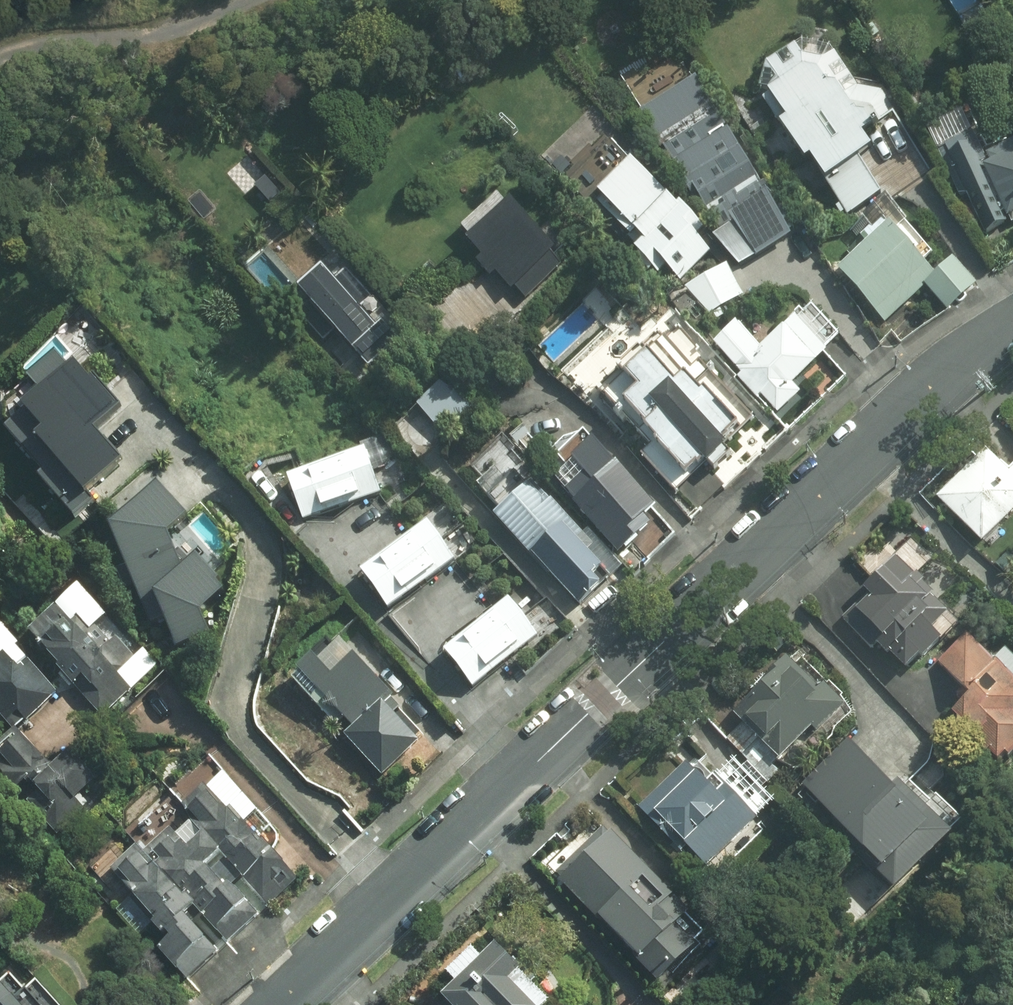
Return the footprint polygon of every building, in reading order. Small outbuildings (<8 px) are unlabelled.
[(814,58),(766,92),(784,121),(780,123),(805,163),(810,160),(846,218),(883,194),(863,163),(876,154),(855,120),(860,117),(836,78),(829,82),(814,58)] [(714,236),(736,271),(793,235),(696,80),(645,112),(720,233),(714,236)] [(946,155),(983,232),(1012,218),(1012,143),(976,160),(969,144),(946,155)] [(633,157),(599,195),(642,245),(634,252),(656,277),(667,267),(680,282),(711,252),(696,238),(704,232),(680,205),(676,207),(633,157)] [(553,254),(557,250),(511,203),(468,244),(482,258),(476,265),(490,280),(497,274),(512,290),(517,285),(529,298),(564,265),(553,254)] [(857,239),(864,246),(838,270),(885,320),(923,285),(946,309),(976,280),(951,253),(936,267),(885,213),(857,239)] [(723,265),(690,288),(708,315),(741,292),(723,265)] [(361,305),(322,267),(285,305),(359,376),(400,334),(365,300),(361,305)] [(737,322),(712,345),(738,374),(735,377),(773,417),(801,391),(793,382),(832,346),(801,312),(761,349),(737,322)] [(619,410),(623,406),(646,428),(643,432),(655,444),(643,456),(673,489),(704,461),(709,466),(729,447),(724,441),(735,430),(686,377),(676,386),(647,353),(622,376),(606,395),(619,410)] [(70,373),(57,359),(36,378),(45,388),(0,429),(78,513),(97,496),(91,490),(127,457),(100,429),(123,408),(81,363),(70,373)] [(582,477),(563,493),(623,555),(632,546),(643,559),(675,531),(586,432),(555,459),(565,470),(571,464),(582,477)] [(975,531),(1012,497),(1012,462),(991,438),(936,488),(975,531)] [(503,510),(495,518),(582,606),(605,584),(595,574),(603,567),(583,546),(590,540),(546,494),(498,445),(474,470),(484,480),(478,486),(503,510)] [(366,449),(288,475),(304,522),(382,495),(366,449)] [(196,517),(163,480),(115,522),(154,616),(169,610),(183,644),(214,631),(206,611),(230,588),(197,555),(185,567),(172,538),(196,517)] [(459,562),(428,521),(364,570),(395,611),(459,562)] [(954,613),(898,560),(846,614),(871,638),(877,632),(907,661),(954,613)] [(143,646),(136,652),(107,622),(110,620),(82,590),(61,609),(64,612),(33,638),(104,716),(132,690),(160,665),(143,646)] [(542,638),(510,598),(442,653),(474,692),(542,638)] [(981,627),(937,666),(970,703),(956,715),(999,763),(1012,751),(1012,662),(981,627)] [(13,734),(58,695),(33,665),(35,663),(7,630),(0,636),(0,720),(13,734)] [(352,728),(347,733),(347,734),(342,740),(381,778),(424,732),(392,701),(396,696),(335,638),(293,682),(321,708),(326,703),(352,728)] [(734,708),(785,760),(844,703),(794,651),(734,708)] [(956,833),(858,734),(804,787),(902,886),(956,833)] [(0,760),(0,769),(64,837),(94,807),(87,801),(115,773),(90,747),(64,772),(29,735),(0,760)] [(716,786),(690,759),(641,807),(704,871),(783,795),(746,757),(716,786)] [(183,833),(176,826),(147,855),(139,848),(113,873),(174,938),(162,950),(192,981),(308,877),(278,845),(272,852),(260,839),(273,826),(225,775),(185,816),(193,823),(183,833)] [(699,913),(591,814),(539,871),(647,970),(699,913)] [(480,920),(397,1004),(537,1004),(552,990),(480,920)] [(0,990),(0,1004),(14,1004),(0,990)]
